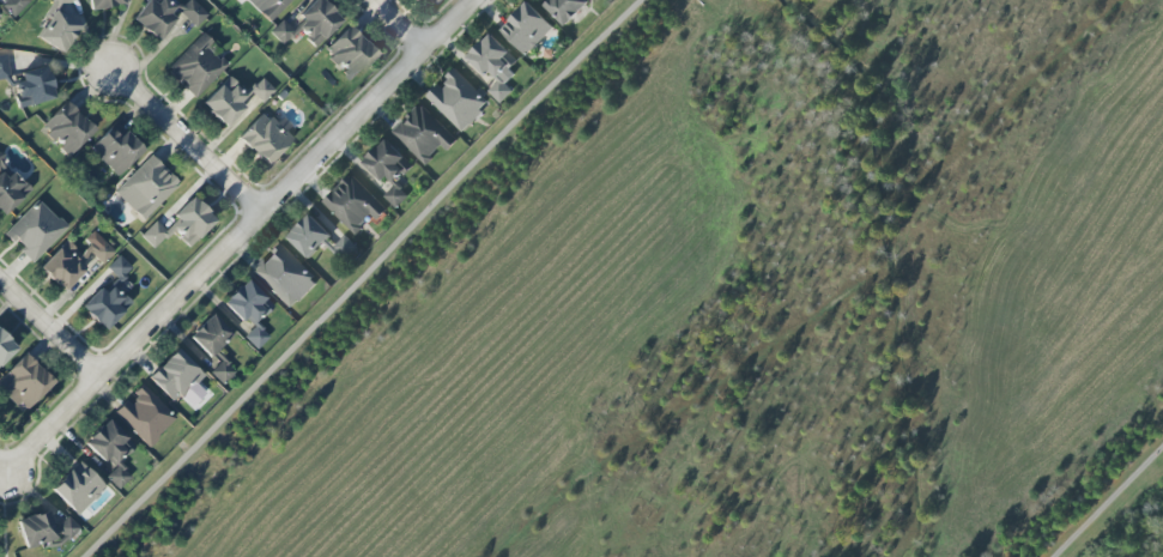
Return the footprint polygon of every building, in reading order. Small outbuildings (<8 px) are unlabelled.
[(14,19),(30,1),(29,0),(6,0),(0,6),(14,19)] [(58,10),(78,0),(53,0),(58,10)] [(90,11),(123,6),(123,0),(88,0),(90,11)] [(193,0),(190,0),(180,11),(168,0),(161,0),(156,5),(150,0),(149,0),(132,18),(157,41),(181,15),(196,28),(208,15),(193,0)] [(271,23),(292,0),(245,0),(271,23)] [(321,0),(316,0),(290,27),(282,20),(270,33),(284,46),(298,31),(316,48),(342,20),(321,0)] [(585,0),(549,0),(543,6),(563,26),(587,2),(585,0)] [(499,32),(526,57),(553,28),(526,2),(499,32)] [(38,38),(64,54),(81,26),(55,10),(38,38)] [(378,54),(348,26),(324,52),(341,68),(338,70),(351,82),(378,54)] [(166,71),(194,99),(227,66),(208,47),(213,43),(203,33),(166,71)] [(500,104),(512,91),(505,85),(514,75),(509,70),(517,60),(488,34),(465,59),(484,76),(487,72),(497,82),(487,92),(500,104)] [(9,77),(8,55),(0,55),(0,78),(9,77)] [(20,109),(56,98),(45,65),(20,73),(22,80),(12,83),(20,109)] [(460,133),(489,105),(454,68),(439,82),(440,83),(425,96),(460,133)] [(201,104),(224,127),(253,99),(231,75),(201,104)] [(275,90),(261,78),(250,90),(263,103),(275,90)] [(70,156),(95,129),(65,101),(40,128),(70,156)] [(424,165),(442,148),(445,152),(457,141),(421,104),(392,131),(424,165)] [(293,139),(264,111),(238,139),(268,166),(293,139)] [(118,177),(144,149),(116,124),(91,151),(118,177)] [(405,157),(384,138),(362,162),(390,187),(406,170),(399,164),(405,157)] [(142,221),(180,185),(152,155),(114,191),(142,221)] [(9,167),(0,175),(0,213),(3,217),(31,191),(9,167)] [(355,235),(372,217),(376,221),(388,208),(351,173),(322,204),(355,235)] [(383,197),(396,209),(408,197),(394,184),(383,197)] [(216,220),(193,198),(164,228),(156,221),(141,236),(156,250),(173,231),(190,248),(216,220)] [(5,235),(34,262),(67,227),(38,200),(5,235)] [(331,235),(309,214),(286,238),(308,260),(331,235)] [(358,248),(344,236),(332,249),(346,261),(358,248)] [(278,244),(252,272),(290,309),(317,281),(278,244)] [(132,303),(123,295),(129,289),(121,281),(133,268),(119,255),(107,268),(118,278),(105,293),(100,288),(80,308),(105,331),(132,303)] [(224,303),(251,328),(273,305),(246,279),(224,303)] [(234,336),(213,314),(189,336),(209,358),(234,336)] [(270,337),(257,325),(245,338),(258,350),(270,337)] [(18,348),(0,331),(0,367),(18,348)] [(204,376),(178,349),(148,378),(174,404),(204,376)] [(24,353),(0,379),(0,389),(25,413),(54,382),(24,353)] [(210,372),(223,385),(235,372),(222,359),(210,372)] [(177,419),(143,386),(127,402),(126,400),(114,413),(149,447),(177,419)] [(122,486),(132,477),(119,464),(136,447),(108,419),(81,445),(122,486)] [(78,516),(105,487),(78,461),(51,490),(78,516)] [(16,521),(27,550),(46,543),(47,547),(78,536),(72,518),(53,525),(47,510),(16,521)]
